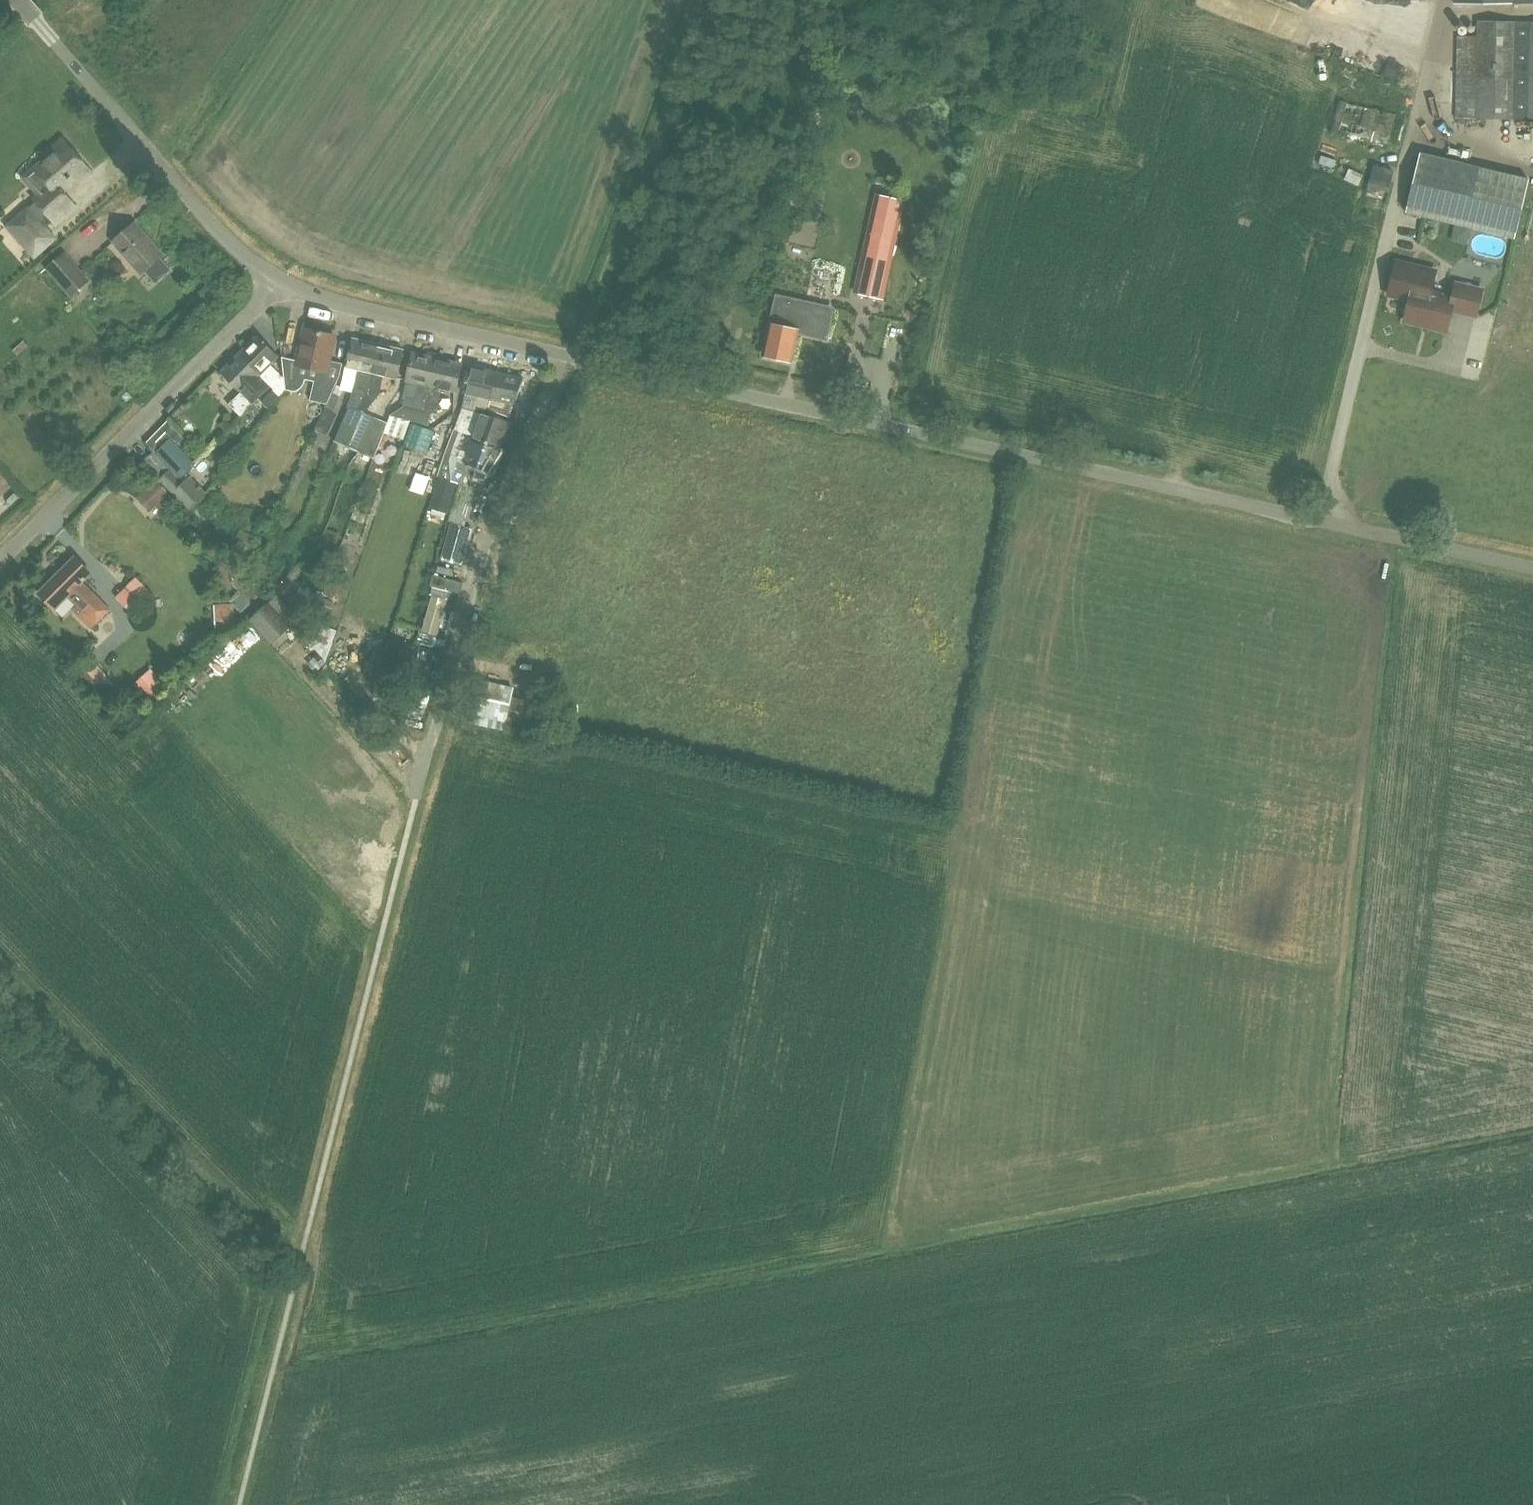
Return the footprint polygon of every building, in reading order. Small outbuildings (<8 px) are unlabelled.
[(1531,22),(1514,21),(1478,21),(1478,36),(1477,118),(1513,119),(1529,119),(1532,119),(1532,22),(1531,22)] [(49,183),(38,193),(34,197),(37,202),(30,208),(28,206),(7,226),(35,257),(57,238),(46,225),(52,220),(57,224),(76,207),(64,193),(74,185),(76,188),(93,173),(62,137),(45,152),(48,155),(35,166),(49,183)] [(1515,238),(1528,179),(1420,154),(1406,213),(1515,238)] [(1389,191),(1394,171),(1374,166),(1368,186),(1389,191)] [(1494,347),(1532,356),(1532,180),(1494,347)] [(882,299),(903,200),(878,195),(857,294),(882,299)] [(142,273),(163,255),(135,222),(113,241),(142,273)] [(91,279),(66,251),(46,269),(71,297),(91,279)] [(1396,262),(1388,295),(1410,300),(1404,321),(1446,331),(1451,309),(1475,315),(1481,290),(1456,284),(1452,297),(1430,292),(1435,271),(1396,262)] [(790,361),(797,331),(826,338),(832,310),(778,298),(772,324),(765,355),(790,361)] [(299,360),(282,357),(284,378),(286,389),(294,391),(299,390),(302,387),(305,383),(306,379),(314,381),(311,400),(327,403),(326,407),(327,403),(332,394),(342,364),(329,361),(335,334),(306,328),(299,360)] [(258,336),(240,354),(271,386),(274,388),(273,390),(280,397),(286,389),(284,378),(269,363),(277,355),(258,336)] [(366,399),(378,345),(353,339),(347,366),(359,369),(349,404),(348,408),(354,410),(366,399)] [(354,410),(348,408),(334,441),(357,450),(369,416),(371,415),(364,412),(379,394),(383,374),(397,377),(403,350),(378,345),(366,399),(354,410)] [(425,412),(428,398),(437,358),(412,353),(406,380),(402,397),(405,397),(403,406),(403,407),(406,407),(425,412)] [(271,386),(240,354),(222,372),(245,396),(233,409),(241,417),(271,386)] [(411,420),(422,423),(428,425),(430,416),(438,409),(438,405),(442,388),(456,391),(462,364),(437,358),(428,398),(425,412),(406,407),(403,407),(390,414),(411,420)] [(490,399),(495,372),(471,367),(465,393),(466,393),(463,404),(483,408),(485,398),(490,399)] [(523,378),(495,372),(490,399),(496,400),(495,408),(512,412),(514,404),(516,405),(523,378)] [(333,410),(339,397),(332,394),(327,403),(326,407),(333,410)] [(483,413),(482,414),(463,407),(455,429),(460,431),(459,432),(500,446),(508,422),(483,413)] [(369,416),(357,450),(374,457),(387,422),(371,415),(369,416)] [(459,432),(452,454),(450,460),(450,465),(451,478),(450,480),(459,482),(461,473),(460,464),(462,457),(467,459),(466,461),(492,470),(500,446),(459,432)] [(195,464),(172,440),(157,454),(171,468),(170,469),(180,480),(195,464)] [(183,483),(180,480),(170,469),(157,454),(155,453),(144,464),(159,479),(190,509),(206,493),(207,492),(190,475),(189,476),(184,482),(183,483)] [(430,476),(416,472),(410,488),(424,493),(430,476)] [(459,482),(450,480),(438,476),(429,506),(450,513),(458,483),(459,482)] [(136,500),(152,514),(170,493),(153,479),(136,500)] [(473,528),(450,522),(441,559),(463,565),(473,528)] [(251,546),(256,537),(240,528),(235,537),(251,546)] [(91,572),(75,556),(39,592),(55,608),(68,595),(78,605),(74,609),(91,626),(108,609),(81,582),(91,572)] [(447,638),(462,581),(434,573),(419,631),(447,638)] [(288,574),(277,586),(288,596),(299,584),(288,574)] [(115,597),(133,612),(151,590),(134,575),(115,597)] [(236,592),(240,606),(257,602),(253,588),(236,592)] [(234,611),(233,602),(215,603),(215,612),(234,611)] [(290,625),(269,602),(250,619),(272,642),(290,625)] [(416,646),(390,638),(380,673),(391,677),(393,669),(407,674),(416,646)] [(101,708),(117,694),(84,658),(69,672),(101,708)] [(148,668),(133,682),(146,696),(162,682),(148,668)] [(505,727),(511,683),(472,678),(466,722),(505,727)]
